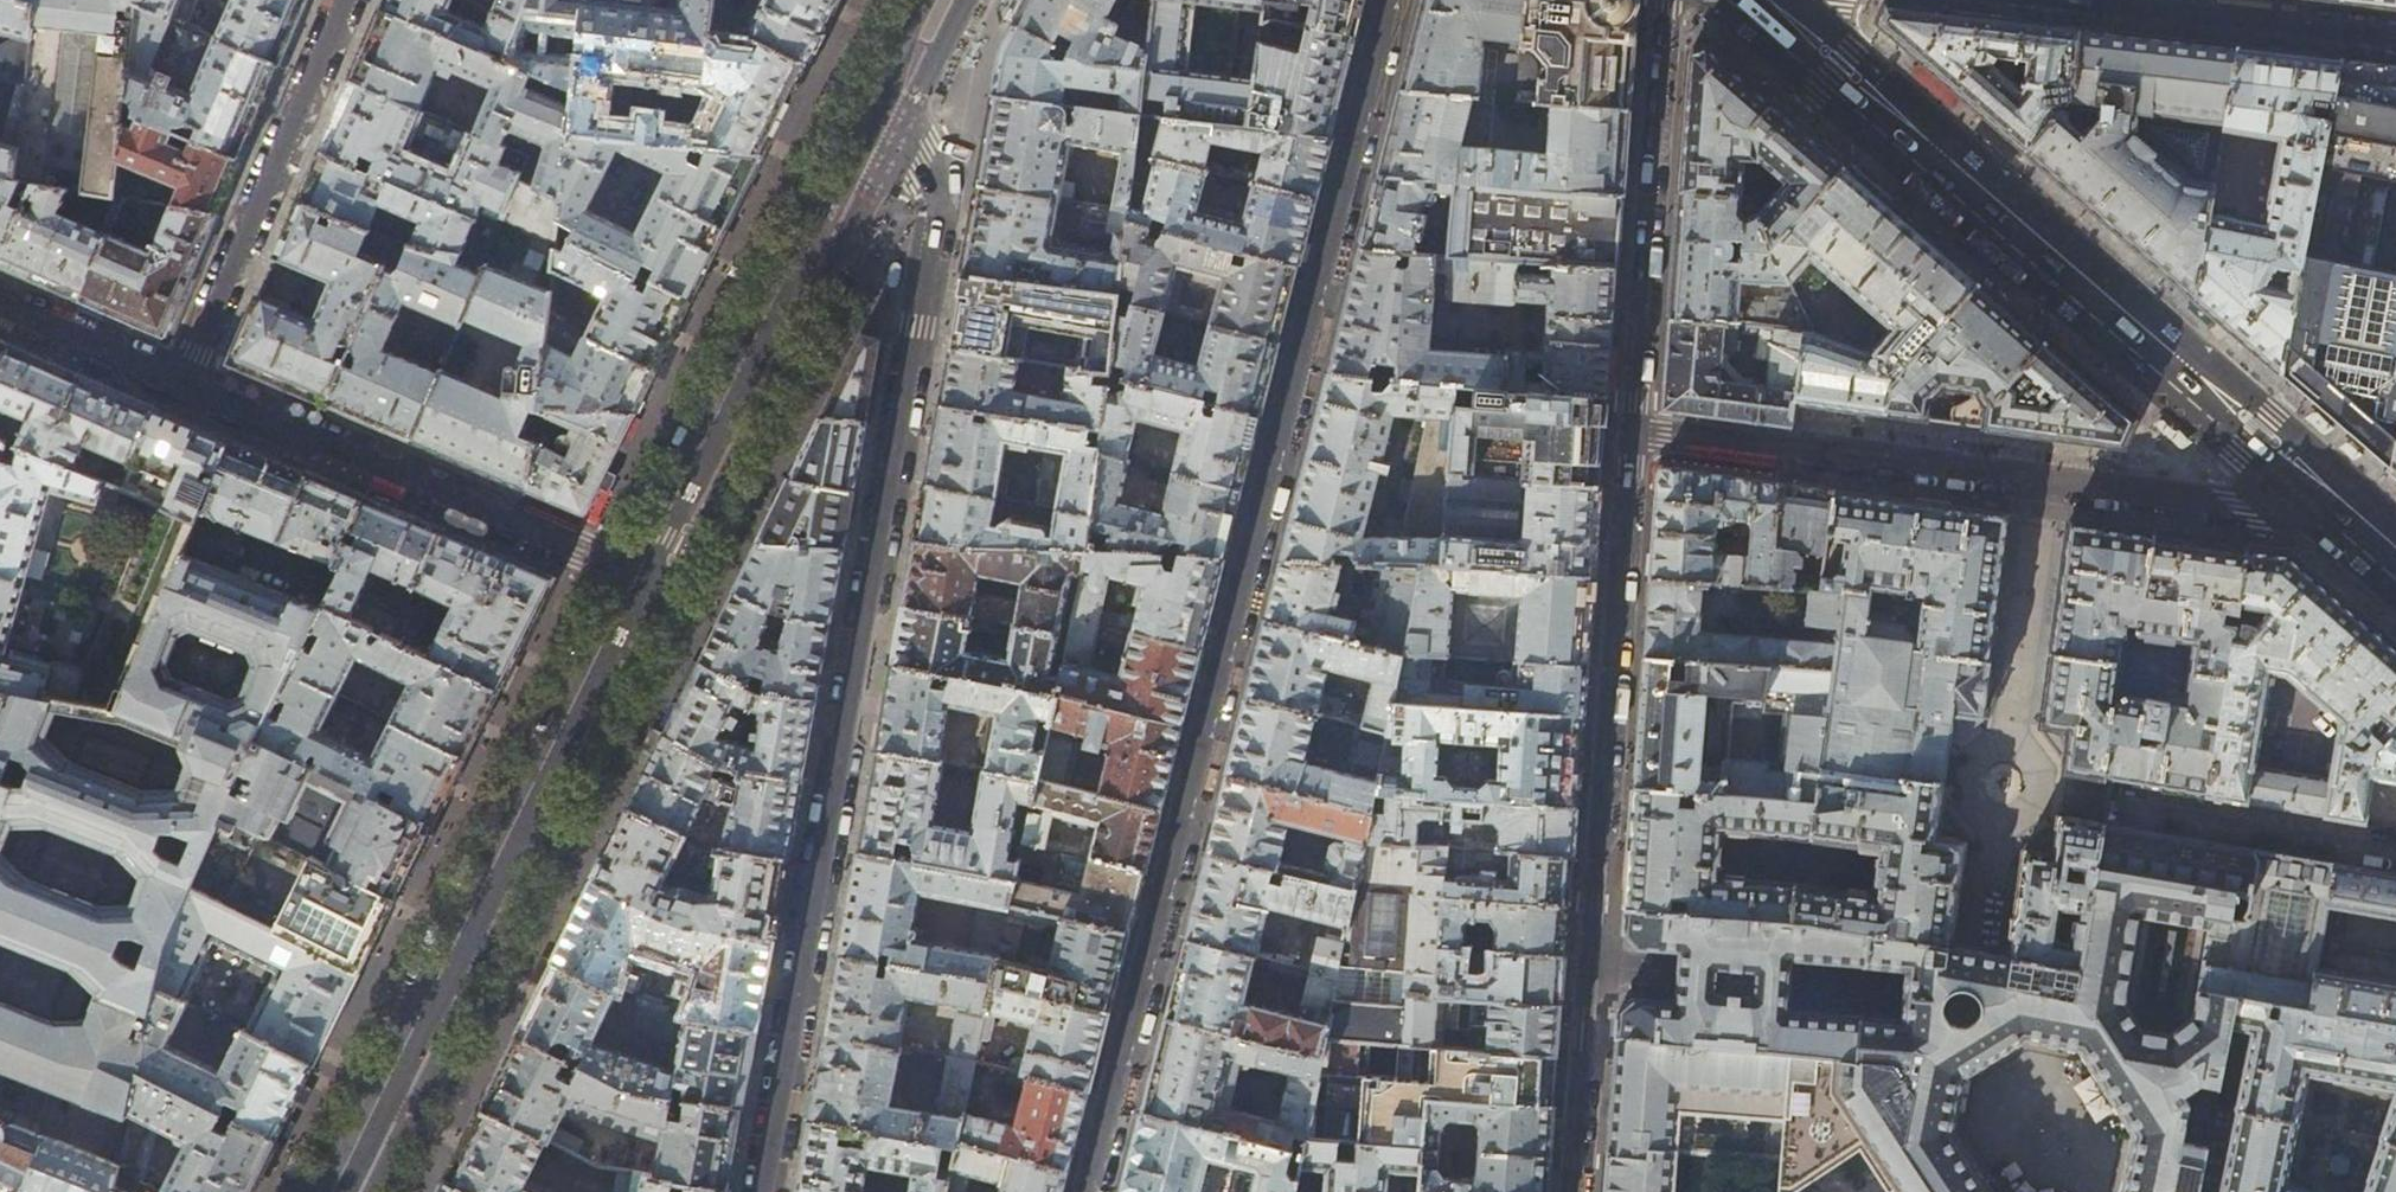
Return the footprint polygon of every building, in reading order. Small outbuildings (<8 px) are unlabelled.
[(34,3),(22,0),(0,0),(0,31),(11,34),(10,42),(3,48),(0,47),(0,79),(16,84),(23,86),(34,3)] [(34,3),(23,86),(15,181),(32,184),(66,189),(110,196),(113,196),(116,167),(123,110),(136,3),(136,0),(34,0),(34,3)] [(136,3),(186,24),(196,0),(136,0),(136,3)] [(217,38),(279,64),(297,22),(307,0),(233,0),(217,38)] [(452,0),(384,0),(380,9),(504,61),(520,22),(488,7),(486,13),(493,16),(489,25),(482,27),(454,15),(448,8),(452,0)] [(488,7),(520,22),(529,0),(470,0),(488,7)] [(520,22),(504,61),(533,73),(561,85),(574,90),(584,1),(573,0),(529,0),(520,22)] [(618,5),(584,1),(574,90),(569,134),(763,155),(769,143),(808,64),(752,35),(728,32),(712,30),(715,0),(682,0),(680,13),(618,5)] [(712,30),(728,32),(732,0),(715,0),(712,30)] [(753,19),(752,35),(808,64),(839,0),(763,0),(753,19)] [(1015,25),(1108,65),(1146,68),(1154,6),(1129,4),(1125,1),(1125,0),(1028,0),(1015,25)] [(1154,6),(1146,68),(1141,113),(1249,127),(1254,80),(1232,77),(1241,8),(1263,11),(1264,0),(1155,0),(1154,6)] [(1263,11),(1261,23),(1275,21),(1356,36),(1365,0),(1264,0),(1263,11)] [(1527,0),(1424,0),(1417,26),(1391,129),(1379,175),(1455,182),(1489,185),(1491,171),(1497,171),(1496,185),(1622,196),(1625,155),(1629,109),(1552,102),(1548,152),(1489,146),(1496,87),(1518,89),(1527,0)] [(1517,99),(1552,102),(1629,109),(1633,48),(1636,11),(1638,4),(1638,0),(1527,0),(1518,89),(1517,99)] [(186,24),(136,3),(123,110),(239,159),(256,118),(279,64),(217,38),(186,24)] [(2074,88),(2080,29),(1969,16),(1886,6),(1878,22),(1959,92),(2026,150),(2064,108),(2060,105),(2061,100),(2060,97),(2058,95),(2067,87),(2074,88)] [(533,73),(504,61),(380,9),(363,50),(350,80),(420,110),(437,69),(445,67),(494,88),(474,134),(503,145),(506,137),(519,142),(524,140),(525,136),(547,145),(535,189),(551,196),(561,199),(569,134),(574,90),(561,85),(557,94),(551,92),(548,97),(527,88),(533,73)] [(1275,21),(1261,23),(1254,80),(1249,127),(1330,137),(1334,121),(1346,76),(1356,36),(1275,21)] [(1108,65),(1015,25),(1006,43),(1002,51),(994,95),(1063,104),(1066,84),(1123,92),(1120,111),(1141,113),(1146,68),(1108,65)] [(2160,38),(2080,29),(2074,88),(2073,98),(2064,108),(2026,150),(2092,208),(2195,298),(2210,211),(2224,128),(2238,47),(2160,38)] [(1843,165),(1821,145),(1799,127),(1747,81),(1707,46),(1690,53),(1679,193),(1741,195),(1742,178),(1758,178),(1766,175),(1770,170),(1785,184),(1758,214),(1773,249),(1844,166),(1843,165)] [(2287,52),(2238,47),(2224,128),(2282,138),(2266,224),(2210,211),(2195,298),(2228,326),(2281,372),(2342,59),(2287,52)] [(2342,59),(2281,372),(2307,395),(2353,435),(2390,467),(2395,435),(2395,65),(2342,59)] [(483,220),(486,213),(480,210),(484,202),(505,212),(518,182),(529,157),(503,145),(474,134),(455,176),(401,154),(420,110),(350,80),(332,121),(319,151),(483,220)] [(15,181),(23,86),(16,84),(0,143),(0,142),(0,178),(15,181)] [(1063,104),(994,95),(986,143),(979,183),(1061,197),(1072,199),(1076,182),(1064,180),(1071,141),(1078,142),(1079,148),(1080,151),(1083,154),(1087,156),(1093,157),(1107,155),(1115,154),(1123,155),(1114,207),(1129,209),(1136,153),(1141,113),(1120,111),(1078,105),(1075,126),(1068,124),(1069,121),(1066,121),(1066,112),(1064,104),(1063,104)] [(239,159),(123,110),(116,167),(125,170),(127,164),(181,186),(172,206),(216,213),(226,189),(239,159)] [(1330,137),(1249,127),(1141,113),(1136,153),(1207,171),(1254,183),(1315,198),(1322,170),(1330,137)] [(763,155),(569,134),(561,199),(560,213),(558,234),(692,299),(707,267),(712,259),(763,155)] [(1849,158),(1827,139),(1821,145),(1843,165),(1849,158)] [(307,181),(298,200),(369,229),(381,203),(423,221),(413,244),(461,252),(465,244),(470,245),(473,240),(490,247),(499,226),(483,220),(319,151),(307,181)] [(1197,212),(1207,171),(1136,153),(1129,209),(1127,223),(1148,228),(1149,228),(1152,216),(1167,220),(1163,232),(1164,232),(1298,265),(1307,230),(1315,198),(1254,183),(1242,224),(1233,221),(1233,219),(1206,213),(1205,214),(1197,212)] [(1844,166),(1773,249),(1790,283),(1812,258),(1892,328),(1871,351),(1815,332),(1815,333),(1804,332),(1794,401),(1838,407),(1886,414),(1890,382),(1896,375),(1878,373),(1880,358),(1898,373),(1979,283),(1911,224),(1844,166)] [(1453,194),(1455,182),(1379,175),(1370,211),(1361,249),(1401,251),(1412,252),(1447,255),(1450,227),(1444,227),(1443,236),(1422,234),(1426,215),(1421,215),(1424,200),(1435,202),(1435,193),(1453,194)] [(21,208),(27,197),(32,184),(15,181),(0,178),(0,263),(21,208)] [(535,189),(518,182),(505,212),(502,218),(536,233),(516,278),(551,293),(554,269),(558,234),(560,213),(546,208),(551,196),(535,189)] [(1496,185),(1489,185),(1455,182),(1453,194),(1450,227),(1447,255),(1456,255),(1470,256),(1617,267),(1619,233),(1622,196),(1496,185)] [(1061,197),(979,183),(970,230),(963,271),(1119,293),(1127,223),(1129,209),(1114,207),(1085,202),(1083,209),(1075,208),(1071,229),(1079,231),(1079,234),(1114,241),(1111,255),(1052,245),(1061,197)] [(66,189),(32,184),(27,197),(37,201),(32,212),(21,208),(0,263),(0,265),(35,280),(81,299),(106,236),(56,214),(66,189)] [(1773,249),(1758,214),(1755,207),(1750,196),(1741,195),(1679,193),(1674,262),(1670,318),(1739,325),(1744,325),(1758,327),(1761,327),(1804,332),(1815,333),(1815,332),(1790,283),(1773,249)] [(1750,194),(1750,196),(1755,207),(1761,200),(1754,194),(1750,194)] [(122,198),(113,196),(110,196),(107,206),(117,211),(119,206),(122,198)] [(257,297),(229,362),(265,378),(326,403),(399,242),(369,229),(298,200),(274,257),(263,282),(257,297)] [(188,279),(216,213),(172,206),(151,255),(135,248),(140,237),(122,229),(117,240),(110,237),(116,224),(112,223),(106,236),(81,299),(121,316),(164,335),(188,279)] [(1288,305),(1298,265),(1164,232),(1163,232),(1149,228),(1148,228),(1127,223),(1119,293),(1118,301),(1164,312),(1210,323),(1279,340),(1288,305)] [(692,299),(558,234),(554,269),(607,296),(593,325),(578,319),(573,329),(657,369),(674,334),(692,299)] [(413,244),(399,242),(326,403),(362,419),(412,440),(441,373),(385,349),(407,297),(464,321),(465,317),(488,266),(492,257),(461,252),(413,244)] [(1401,251),(1361,249),(1345,310),(1329,374),(1393,379),(1399,380),(1456,384),(1475,386),(1607,396),(1612,331),(1617,267),(1470,256),(1469,270),(1455,269),(1456,255),(1447,255),(1412,252),(1409,265),(1407,267),(1404,267),(1396,265),(1401,251)] [(516,278),(488,266),(465,317),(527,344),(522,355),(543,364),(548,317),(551,293),(516,278)] [(1119,293),(963,271),(962,275),(961,274),(958,292),(963,293),(960,309),(956,332),(951,331),(949,343),(950,343),(950,345),(1018,358),(1071,368),(1109,373),(1110,363),(1118,301),(1119,293)] [(2009,309),(1979,283),(1898,373),(1896,375),(1890,382),(1886,414),(1937,421),(1984,427),(1985,408),(2046,341),(2009,309)] [(1153,355),(1164,312),(1118,301),(1110,363),(1127,367),(1124,381),(1128,382),(1260,414),(1269,379),(1279,340),(1210,323),(1199,366),(1153,355)] [(573,329),(548,317),(543,364),(538,407),(636,412),(642,399),(657,369),(573,329)] [(1739,325),(1670,318),(1666,367),(1663,405),(1665,409),(1667,410),(1729,418),(1791,426),(1794,401),(1804,332),(1761,327),(1758,358),(1771,359),(1767,386),(1736,382),(1738,370),(1721,368),(1723,355),(1727,356),(1737,350),(1739,325)] [(1757,334),(1758,327),(1744,325),(1743,332),(1757,334)] [(834,393),(821,418),(865,420),(873,373),(879,341),(862,335),(834,393)] [(1985,408),(1984,427),(2057,437),(2123,446),(2135,419),(2046,341),(1985,408)] [(5,344),(0,358),(0,408),(21,416),(13,419),(7,432),(22,439),(18,447),(46,459),(80,376),(40,359),(5,344)] [(1018,358),(950,345),(944,379),(939,403),(1102,428),(1107,391),(1108,377),(1109,373),(1071,368),(1067,394),(1063,401),(1012,393),(1018,358)] [(538,407),(543,364),(522,355),(505,397),(442,370),(441,373),(412,440),(470,464),(529,489),(538,407)] [(1396,393),(1390,392),(1393,379),(1329,374),(1307,462),(1282,560),(1420,567),(1420,564),(1441,566),(1448,474),(1455,404),(1456,384),(1399,380),(1396,393)] [(112,390),(80,376),(46,459),(94,479),(106,451),(133,463),(154,408),(112,390)] [(1117,395),(1107,391),(1102,428),(1099,452),(1127,460),(1138,416),(1184,428),(1173,472),(1175,472),(1241,490),(1250,451),(1260,414),(1128,382),(1127,391),(1121,392),(1117,395)] [(1604,441),(1607,396),(1475,386),(1474,405),(1455,404),(1448,474),(1600,486),(1604,441)] [(1102,428),(939,403),(932,444),(925,484),(995,496),(1005,439),(1045,446),(1035,503),(1057,507),(1091,513),(1099,452),(1102,428)] [(607,470),(636,412),(538,407),(529,489),(548,498),(586,514),(589,507),(600,484),(607,470)] [(183,420),(154,408),(133,463),(122,490),(145,500),(196,521),(229,439),(183,420)] [(865,420),(821,418),(812,437),(791,479),(852,490),(857,462),(865,420)] [(279,541),(279,540),(307,473),(303,471),(291,466),(257,451),(229,439),(196,521),(156,616),(117,709),(42,695),(0,688),(0,1067),(128,1118),(130,1109),(139,1071),(157,988),(168,943),(192,888),(225,814),(395,898),(412,864),(416,855),(432,823),(260,738),(271,715),(279,697),(292,672),(322,611),(229,574),(247,529),(279,541)] [(27,575),(26,574),(50,490),(94,502),(92,511),(111,517),(119,489),(94,479),(46,459),(18,447),(13,459),(2,456),(7,443),(0,440),(0,572),(26,579),(27,575)] [(1129,460),(1127,460),(1099,452),(1091,513),(1089,534),(1102,538),(1096,550),(1163,554),(1179,555),(1223,557),(1231,526),(1241,490),(1175,472),(1165,514),(1118,503),(1129,460)] [(1778,476),(1686,464),(1685,470),(1726,475),(1777,482),(1778,476)] [(1663,467),(1660,467),(1658,470),(1654,525),(1650,578),(1753,585),(1770,586),(1779,482),(1777,482),(1726,475),(1685,470),(1663,467)] [(332,483),(307,473),(279,540),(335,562),(364,496),(332,483)] [(1597,530),(1600,486),(1448,474),(1441,566),(1594,576),(1597,530)] [(852,490),(791,479),(780,502),(760,542),(759,544),(842,548),(846,525),(852,490)] [(1820,589),(1834,490),(1804,486),(1779,482),(1770,586),(1789,587),(1820,589)] [(602,508),(612,489),(600,484),(589,507),(595,510),(602,508)] [(995,496),(925,484),(921,508),(915,539),(1087,549),(1089,534),(1091,513),(1057,507),(1053,528),(991,517),(995,496)] [(1943,808),(1940,808),(1948,744),(1953,744),(1979,722),(1979,718),(1982,718),(1999,593),(2010,514),(1969,508),(1880,496),(1834,490),(1820,589),(1843,590),(1833,669),(1644,657),(1640,723),(1630,849),(1626,908),(1742,917),(1760,918),(1810,922),(1890,935),(1893,921),(1909,923),(1906,938),(1951,945),(1964,848),(1965,838),(1961,838),(1962,834),(1943,808)] [(401,621),(359,602),(374,567),(416,586),(440,529),(399,511),(364,496),(335,562),(343,565),(324,605),(394,639),(401,621)] [(156,616),(196,521),(145,500),(142,508),(148,511),(110,603),(156,616)] [(2045,694),(2040,726),(2041,729),(2061,759),(2066,759),(2061,794),(2071,795),(2109,802),(2113,780),(2128,782),(2192,793),(2205,796),(2237,611),(2222,609),(2209,607),(2144,596),(2154,534),(2104,527),(2068,522),(2059,591),(2045,694)] [(440,529),(416,586),(454,603),(432,649),(414,640),(427,613),(408,605),(401,621),(394,639),(498,690),(525,635),(554,577),(489,550),(440,529)] [(2194,539),(2154,534),(2144,596),(2209,607),(2211,594),(2224,595),(2222,609),(2237,611),(2246,546),(2231,544),(2194,539)] [(1087,549),(915,539),(909,571),(903,606),(995,621),(1015,625),(1069,634),(1073,620),(1061,617),(1072,569),(1083,571),(1088,549),(1087,549)] [(759,544),(749,565),(735,592),(771,608),(789,616),(829,623),(835,585),(842,548),(759,544)] [(2375,753),(2395,730),(2395,646),(2357,612),(2288,552),(2246,546),(2237,611),(2205,796),(2221,798),(2280,808),(2341,819),(2363,823),(2371,777),(2375,753)] [(1096,550),(1088,549),(1083,571),(1074,615),(1099,621),(1110,574),(1145,582),(1137,614),(1127,612),(1126,615),(1122,614),(1119,626),(1201,647),(1211,605),(1223,557),(1179,555),(1175,570),(1160,566),(1163,554),(1096,550)] [(1267,619),(1403,651),(1420,567),(1282,560),(1273,593),(1267,619)] [(1594,576),(1441,566),(1420,564),(1420,567),(1403,651),(1442,654),(1514,660),(1587,665),(1590,618),(1594,576)] [(42,695),(52,662),(52,660),(6,648),(26,579),(0,572),(0,688),(42,695)] [(1833,669),(1843,590),(1820,589),(1789,587),(1787,626),(1807,627),(1806,641),(1714,634),(1716,615),(1751,617),(1753,585),(1650,578),(1647,618),(1644,657),(1833,669)] [(771,608),(735,592),(715,632),(701,662),(754,689),(815,699),(821,663),(829,623),(789,616),(771,608)] [(117,709),(156,616),(110,603),(82,671),(52,662),(42,695),(117,709)] [(324,605),(322,611),(292,672),(339,695),(358,656),(411,683),(401,704),(390,698),(380,716),(392,722),(465,757),(482,722),(498,690),(394,639),(324,605)] [(995,621),(903,606),(898,634),(893,666),(1056,694),(1069,634),(1015,625),(1009,659),(965,651),(969,630),(993,635),(995,621)] [(1119,626),(1099,621),(1074,615),(1073,620),(1069,634),(1056,694),(1181,726),(1190,691),(1201,647),(1119,626)] [(1393,700),(1403,651),(1267,619),(1257,657),(1247,696),(1316,713),(1336,718),(1341,699),(1321,694),(1329,664),(1376,676),(1365,716),(1350,712),(1348,721),(1352,722),(1387,731),(1393,700)] [(1442,675),(1442,654),(1403,651),(1393,700),(1583,714),(1585,690),(1587,665),(1514,660),(1512,684),(1506,687),(1445,680),(1442,675)] [(754,689),(701,662),(682,698),(665,734),(729,766),(737,740),(738,737),(746,713),(734,711),(738,704),(748,707),(754,689)] [(1056,694),(893,666),(885,706),(878,750),(943,762),(945,762),(955,706),(991,713),(987,732),(983,734),(982,744),(984,748),(980,769),(985,769),(1038,779),(1056,694)] [(339,695),(292,672),(279,697),(291,702),(281,720),(271,715),(260,738),(432,823),(448,791),(465,757),(392,722),(373,759),(320,733),(339,695)] [(815,699),(754,689),(748,707),(746,713),(738,737),(744,739),(755,729),(757,730),(756,745),(737,740),(729,766),(801,779),(808,738),(815,699)] [(1181,726),(1056,694),(1038,779),(1061,785),(1075,729),(1113,739),(1099,794),(1160,809),(1170,770),(1181,726)] [(1376,791),(1387,731),(1352,722),(1342,758),(1353,761),(1351,774),(1303,762),(1316,713),(1247,696),(1238,732),(1227,774),(1372,811),(1376,791)] [(1583,714),(1393,700),(1387,731),(1376,791),(1576,806),(1580,758),(1583,714)] [(653,758),(665,734),(655,729),(643,753),(653,758)] [(2375,753),(2371,777),(2395,782),(2395,730),(2375,753)] [(665,734),(653,758),(646,771),(629,806),(703,843),(729,766),(665,734)] [(943,762),(878,750),(869,801),(860,851),(1016,879),(1016,878),(1019,862),(1020,860),(1008,857),(1012,836),(1025,838),(1031,810),(1033,802),(1038,779),(985,769),(974,830),(932,822),(943,762)] [(793,821),(801,779),(729,766),(703,843),(711,845),(721,847),(787,858),(793,821)] [(1356,890),(1366,839),(1372,811),(1227,774),(1218,810),(1207,854),(1356,890)] [(1033,802),(1045,805),(1043,813),(1031,810),(1025,838),(1024,840),(1144,870),(1151,842),(1160,809),(1099,794),(1061,785),(1038,779),(1033,802)] [(1576,806),(1376,791),(1372,811),(1366,839),(1572,856),(1574,832),(1576,806)] [(2052,825),(2025,847),(2025,850),(2024,849),(2016,902),(2009,956),(2080,966),(2105,824),(2109,802),(2071,795),(2061,794),(2058,820),(2057,826),(2052,825)] [(703,843),(629,806),(609,846),(593,879),(676,921),(773,938),(780,896),(787,858),(721,847),(710,901),(682,891),(684,886),(666,878),(672,867),(704,883),(711,845),(703,843)] [(225,814),(192,888),(359,970),(377,935),(395,898),(225,814)] [(1973,1168),(1950,1131),(1955,1103),(1960,1077),(1964,1077),(1978,1066),(2013,1046),(2025,1039),(2053,1043),(2080,1047),(2109,1091),(2136,1132),(2130,1164),(2125,1191),(2197,1191),(2211,1119),(2194,1116),(2189,1139),(2191,1142),(2181,1139),(2189,1104),(2183,1094),(2201,1082),(2218,1086),(2227,1041),(2230,1024),(2237,994),(2220,991),(2199,988),(2201,975),(2212,915),(2232,919),(2236,894),(2250,897),(2257,857),(2254,849),(2201,840),(2105,824),(2080,966),(2009,956),(1977,950),(1951,945),(1906,938),(1890,935),(1810,922),(1760,918),(1758,933),(1748,932),(1747,927),(1745,923),(1742,919),(1742,917),(1626,908),(1624,933),(1636,947),(1680,950),(1678,976),(1676,1003),(1632,998),(1618,1010),(1616,1035),(1827,1056),(1823,1088),(1854,1141),(1883,1191),(1989,1191),(1973,1168)] [(1569,905),(1570,881),(1572,856),(1366,839),(1356,890),(1341,966),(1437,971),(1439,944),(1443,894),(1569,905)] [(1024,840),(1020,860),(1019,862),(1044,868),(1040,884),(1016,878),(1016,879),(1011,902),(1129,931),(1137,897),(1144,870),(1024,840)] [(2293,856),(2254,849),(2257,857),(2250,897),(2248,908),(2240,920),(2232,919),(2212,915),(2201,975),(2222,980),(2220,991),(2237,994),(2308,1006),(2315,967),(2326,904),(2333,863),(2293,856)] [(993,981),(1011,902),(1016,879),(860,851),(851,902),(841,955),(993,981)] [(1341,966),(1356,890),(1207,854),(1197,895),(1186,938),(1256,955),(1269,905),(1332,921),(1330,926),(1329,926),(1328,932),(1329,933),(1327,939),(1320,937),(1319,941),(1311,940),(1304,967),(1312,969),(1339,976),(1341,966)] [(2392,873),(2346,865),(2333,863),(2326,904),(2395,916),(2395,874),(2392,873)] [(676,921),(593,879),(570,925),(552,962),(614,993),(616,994),(634,939),(704,963),(684,1016),(756,1029),(765,978),(773,938),(676,921)] [(359,970),(192,888),(168,943),(157,988),(183,1001),(213,941),(214,942),(215,940),(276,970),(275,972),(277,973),(247,1032),(313,1064),(335,1018),(359,970)] [(1567,930),(1569,905),(1443,894),(1439,944),(1463,946),(1465,922),(1471,916),(1478,921),(1488,921),(1492,925),(1496,926),(1495,942),(1487,942),(1487,948),(1494,948),(1565,954),(1567,930)] [(993,981),(1109,1011),(1119,969),(1129,931),(1011,902),(993,981)] [(1244,1003),(1256,955),(1186,938),(1176,976),(1166,1017),(1324,1056),(1328,1037),(1339,976),(1312,969),(1299,1017),(1244,1003)] [(1463,946),(1439,944),(1437,971),(1435,995),(1561,1005),(1563,976),(1565,954),(1494,948),(1493,971),(1483,978),(1468,978),(1461,968),(1463,946)] [(2341,945),(2331,952),(2328,969),(2315,967),(2308,1006),(2395,1021),(2395,955),(2341,945)] [(1278,953),(1276,960),(1292,964),(1293,956),(1278,953)] [(993,981),(841,955),(834,994),(827,1034),(900,1047),(909,996),(959,1005),(950,1056),(976,1060),(981,1038),(993,981)] [(1298,966),(1292,964),(1276,960),(1271,959),(1270,965),(1296,972),(1298,966)] [(614,993),(552,962),(534,999),(516,1034),(586,1068),(624,1087),(635,1057),(591,1043),(614,993)] [(1435,995),(1437,971),(1341,966),(1339,976),(1328,1037),(1557,1054),(1559,1026),(1561,1005),(1435,995)] [(1099,1050),(1109,1011),(993,981),(981,1038),(986,1039),(990,1036),(996,1011),(1034,1021),(1025,1056),(1015,1054),(1009,1057),(1006,1068),(1009,1069),(1089,1089),(1099,1050)] [(183,1001),(157,988),(139,1071),(276,1139),(293,1104),(313,1064),(247,1032),(242,1029),(221,1071),(167,1045),(187,1003),(183,1001)] [(632,1002),(638,1005),(648,1010),(666,1013),(669,1006),(634,994),(632,1002)] [(2308,1006),(2237,994),(2230,1024),(2252,1029),(2249,1045),(2227,1041),(2218,1086),(2214,1104),(2297,1121),(2307,1072),(2395,1087),(2395,1021),(2308,1006)] [(648,1010),(638,1005),(632,1027),(680,1043),(674,1069),(635,1057),(624,1087),(742,1108),(749,1069),(756,1029),(684,1016),(666,1013),(648,1010)] [(1305,1153),(1308,1137),(1324,1056),(1166,1017),(1154,1066),(1142,1112),(1305,1153)] [(586,1068),(516,1034),(500,1066),(480,1108),(547,1140),(567,1150),(577,1154),(583,1141),(557,1127),(568,1104),(586,1068)] [(900,1047),(827,1034),(820,1074),(812,1120),(943,1143),(957,1145),(958,1141),(964,1114),(976,1060),(950,1056),(948,1055),(938,1114),(889,1105),(894,1076),(898,1076),(903,1047),(900,1047)] [(1827,1056),(1616,1035),(1614,1068),(1609,1117),(1606,1154),(1662,1156),(1663,1109),(1773,1116),(1771,1183),(1790,1184),(1854,1141),(1823,1088),(1827,1056)] [(1557,1054),(1328,1037),(1324,1056),(1308,1137),(1423,1145),(1427,1095),(1554,1104),(1555,1084),(1557,1054)] [(742,1108),(624,1087),(586,1068),(568,1104),(573,1106),(584,1104),(586,1100),(654,1122),(652,1128),(659,1131),(661,1125),(665,1126),(656,1175),(728,1188),(735,1150),(742,1108)] [(1081,1121),(1089,1089),(1009,1069),(1006,1082),(1025,1088),(1015,1126),(964,1114),(958,1141),(1069,1168),(1081,1121)] [(130,1109),(154,1121),(177,1133),(176,1136),(177,1139),(182,1141),(186,1140),(187,1137),(189,1139),(166,1185),(153,1179),(149,1186),(162,1191),(166,1186),(178,1191),(249,1191),(255,1180),(276,1139),(139,1071),(130,1109)] [(2380,1137),(2395,1143),(2395,1087),(2380,1137)] [(1427,1095),(1423,1145),(1421,1172),(1420,1191),(1547,1191),(1549,1158),(1554,1104),(1427,1095)] [(2211,1119),(2197,1191),(2315,1191),(2285,1182),(2297,1121),(2214,1104),(2211,1119)] [(480,1108),(464,1140),(444,1180),(468,1191),(539,1191),(524,1185),(547,1140),(480,1108)] [(130,1109),(128,1118),(118,1165),(117,1171),(136,1180),(154,1121),(130,1109)] [(1305,1153),(1142,1112),(1122,1191),(1198,1191),(1207,1156),(1236,1163),(1228,1191),(1297,1191),(1302,1166),(1305,1153)] [(44,1137),(45,1136),(0,1117),(0,1191),(21,1191),(44,1137)] [(939,1160),(943,1143),(812,1120),(801,1182),(799,1191),(862,1191),(867,1164),(914,1172),(911,1191),(947,1191),(953,1162),(939,1160)] [(44,1137),(21,1191),(112,1191),(117,1171),(118,1165),(44,1137)] [(1308,1137),(1305,1153),(1302,1166),(1327,1168),(1326,1179),(1325,1179),(1324,1191),(1388,1191),(1389,1169),(1421,1172),(1423,1145),(1308,1137)] [(2380,1137),(2362,1191),(2395,1191),(2395,1143),(2380,1137)] [(957,1145),(953,1162),(947,1191),(964,1191),(969,1172),(1003,1181),(1000,1191),(1063,1191),(1069,1168),(958,1141),(957,1145)] [(599,1165),(577,1154),(567,1150),(562,1161),(575,1168),(577,1165),(596,1174),(618,1178),(619,1169),(599,1165)] [(1606,1154),(1604,1191),(1660,1191),(1662,1156),(1606,1154)] [(1999,1169),(2013,1191),(2041,1191),(2020,1157),(1999,1169)] [(117,1171),(112,1191),(162,1191),(149,1186),(136,1180),(117,1171)] [(728,1188),(656,1175),(635,1172),(631,1191),(727,1191),(728,1188)] [(444,1180),(438,1191),(468,1191),(444,1180)]
